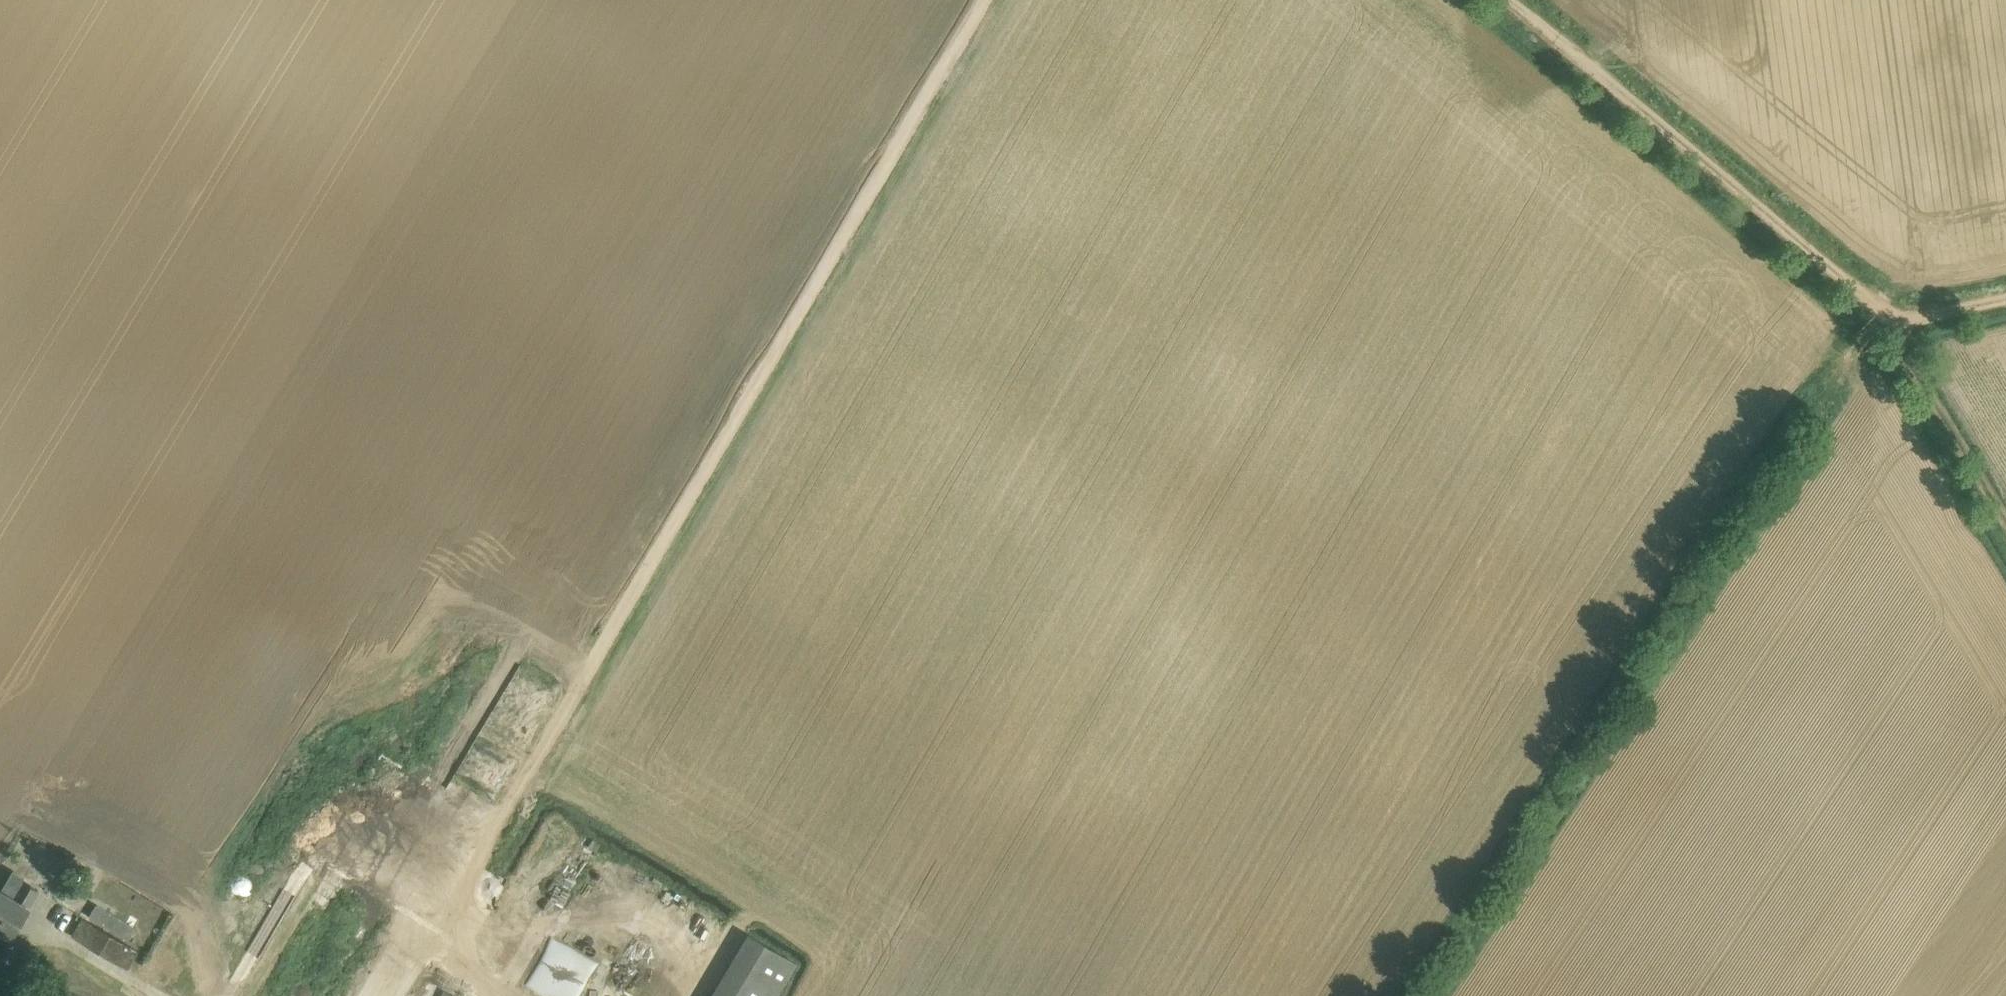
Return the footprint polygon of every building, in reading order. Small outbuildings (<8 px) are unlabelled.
[(12,937),(38,894),(26,886),(16,902),(0,893),(0,930),(12,937)] [(89,917),(127,939),(134,927),(96,905),(89,917)] [(84,919),(74,936),(128,968),(138,951),(84,919)]
